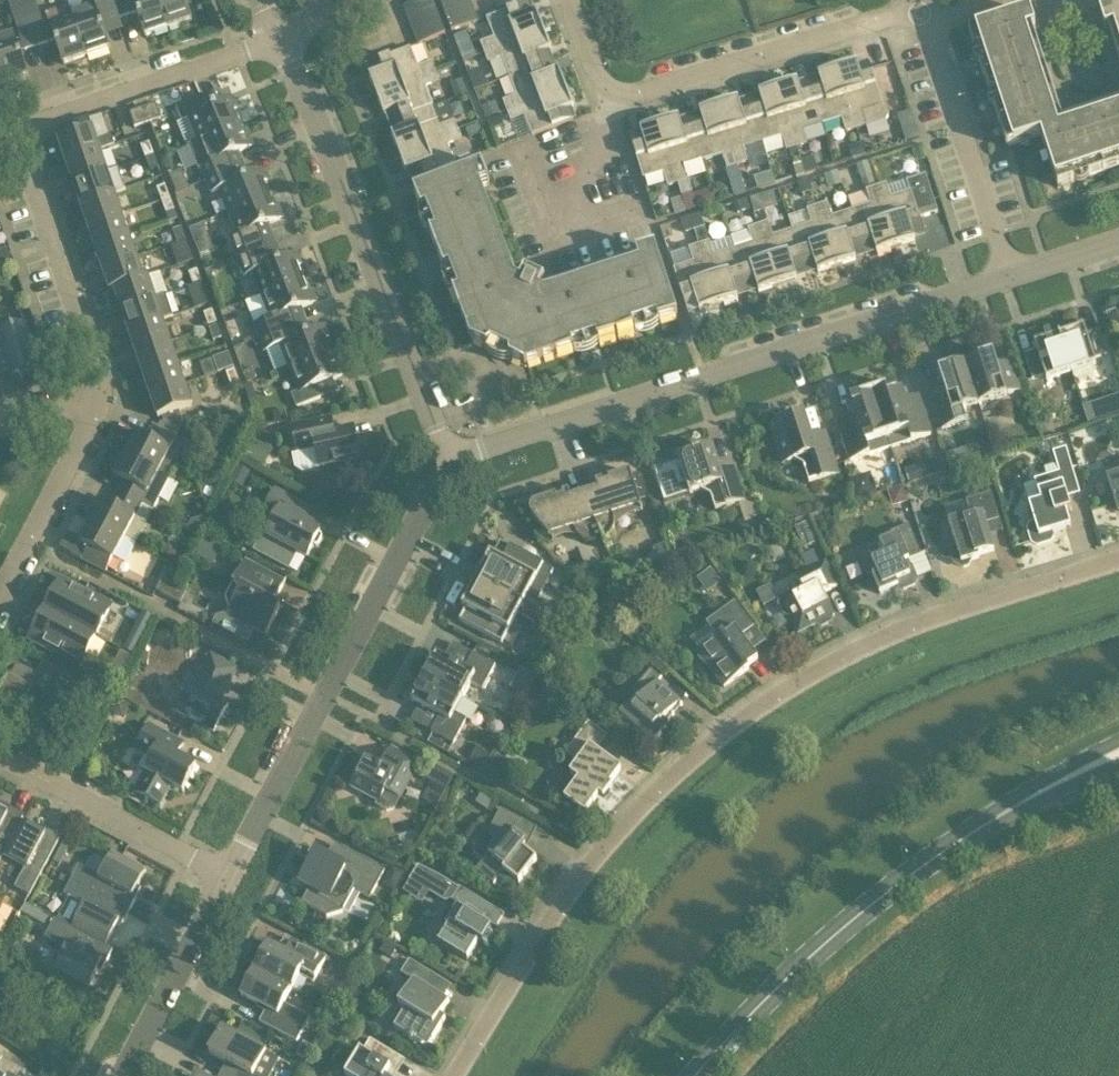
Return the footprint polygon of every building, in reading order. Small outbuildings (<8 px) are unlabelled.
[(106,22),(119,17),(113,0),(99,0),(106,22)] [(127,0),(113,0),(119,17),(131,13),(127,0)] [(145,37),(168,29),(158,0),(132,0),(145,37)] [(168,29),(192,21),(185,0),(158,0),(168,29)] [(404,7),(409,20),(435,9),(432,0),(422,0),(404,7)] [(472,9),(469,0),(460,0),(441,7),(446,19),(472,9)] [(484,53),(540,32),(543,31),(536,12),(531,14),(527,3),(486,18),(494,38),(480,43),(484,53)] [(72,15),(86,57),(110,49),(95,7),(72,15)] [(1099,14),(1105,31),(1114,28),(1118,44),(1118,8),(1099,14)] [(414,32),(440,22),(435,9),(409,20),(414,32)] [(451,32),(477,22),(472,9),(446,19),(451,32)] [(989,94),(996,93),(1000,105),(994,109),(1006,148),(1041,136),(1057,188),(1118,167),(1118,109),(1058,129),(1026,32),(1035,29),(1030,12),(968,32),(989,94)] [(49,41),(40,15),(28,19),(37,45),(49,41)] [(86,57),(72,15),(49,23),(63,65),(86,57)] [(15,24),(24,50),(37,45),(28,19),(15,24)] [(419,45),(445,35),(440,22),(414,32),(419,45)] [(509,77),(520,73),(550,61),(546,51),(550,49),(543,31),(540,32),(484,53),(488,64),(502,58),(509,77)] [(4,85),(28,77),(14,35),(0,39),(0,72),(4,85)] [(369,64),(373,75),(369,76),(376,95),(435,72),(431,62),(417,68),(410,48),(369,64)] [(507,111),(565,89),(558,70),(554,72),(550,61),(520,73),(509,77),(516,96),(503,101),(507,111)] [(837,69),(856,129),(886,120),(888,117),(889,114),(887,109),(885,107),(881,106),(869,64),(858,67),(856,63),(837,69)] [(483,68),(471,72),(476,86),(488,82),(483,68)] [(809,82),(822,124),(841,118),(845,132),(856,129),(837,69),(818,74),(819,79),(809,82)] [(391,122),(432,107),(425,88),(439,83),(435,72),(376,95),(383,114),(387,112),(391,122)] [(463,80),(451,85),(455,98),(467,93),(463,80)] [(778,87),(795,142),(796,147),(807,144),(802,130),(822,124),(809,82),(798,85),(797,81),(778,87)] [(749,101),(762,142),(782,136),(786,150),(796,147),(795,142),(778,87),(759,93),(760,97),(749,101)] [(532,136),(572,120),(568,109),(573,107),(565,89),(507,111),(511,122),(524,116),(532,136)] [(200,98),(176,109),(181,121),(189,118),(198,142),(243,123),(233,99),(205,111),(200,98)] [(718,105),(730,142),(737,165),(747,162),(743,148),(762,142),(749,101),(739,104),(737,99),(718,105)] [(485,120),(500,114),(496,103),(481,109),(485,120)] [(129,113),(135,128),(161,119),(156,104),(129,113)] [(726,169),(730,182),(741,179),(736,166),(737,165),(730,142),(718,105),(699,111),(700,116),(690,119),(703,160),(722,155),(726,169)] [(398,153),(427,142),(457,131),(453,120),(439,126),(432,107),(391,122),(395,133),(391,134),(398,153)] [(500,116),(486,121),(490,131),(503,126),(500,116)] [(692,195),(688,180),(683,166),(703,160),(690,119),(679,122),(678,117),(659,123),(677,184),(682,199),(686,212),(702,207),(698,193),(692,195)] [(74,134),(58,140),(65,162),(97,151),(114,145),(111,137),(97,141),(89,118),(70,124),(74,134)] [(208,165),(201,168),(206,181),(230,170),(225,158),(253,147),(243,123),(198,142),(208,165)] [(667,187),(677,184),(659,123),(640,129),(641,134),(630,137),(643,179),(663,173),(667,187)] [(469,140),(481,134),(477,124),(464,129),(469,140)] [(915,125),(903,129),(907,142),(920,138),(915,125)] [(410,170),(414,181),(455,165),(447,146),(461,141),(457,131),(427,142),(398,153),(405,172),(410,170)] [(149,143),(141,146),(145,159),(154,156),(149,143)] [(861,145),(850,148),(853,159),(864,155),(861,145)] [(97,151),(65,162),(73,184),(105,173),(105,172),(97,151)] [(150,171),(158,168),(154,156),(145,159),(150,171)] [(803,163),(807,173),(819,170),(815,159),(803,163)] [(857,164),(861,177),(872,174),(867,161),(857,164)] [(517,280),(482,188),(490,185),(483,166),(414,193),(471,343),(525,369),(678,319),(654,248),(635,254),(638,262),(545,293),(541,291),(549,275),(529,265),(521,281),(517,280)] [(73,184),(80,205),(112,194),(112,195),(124,191),(117,168),(105,172),(105,173),(73,184)] [(211,193),(218,189),(228,213),(273,195),(263,171),(235,182),(230,170),(206,181),(211,193)] [(842,183),(838,171),(825,175),(829,187),(842,183)] [(771,172),(754,178),(757,189),(775,183),(771,172)] [(909,192),(891,198),(886,184),(876,187),(896,247),(915,241),(913,237),(924,233),(920,219),(937,213),(925,175),(906,182),(909,192)] [(730,182),(735,196),(745,193),(741,179),(730,182)] [(802,193),(811,190),(808,180),(798,183),(802,193)] [(165,186),(157,189),(161,201),(170,198),(165,186)] [(851,211),(865,253),(875,249),(876,254),(896,247),(876,187),(866,191),(870,205),(851,211)] [(87,226),(119,216),(112,195),(112,194),(80,205),(87,226)] [(238,237),(230,240),(236,253),(260,242),(255,230),(282,219),(273,195),(228,213),(238,237)] [(762,195),(750,199),(755,214),(767,210),(762,195)] [(166,214),(174,210),(170,198),(161,201),(166,214)] [(682,199),(672,202),(676,215),(686,212),(682,199)] [(752,207),(749,199),(735,203),(738,212),(752,207)] [(817,207),(836,267),(856,261),(854,256),(865,253),(851,211),(832,217),(827,203),(817,207)] [(788,217),(792,230),(805,272),(816,268),(817,273),(836,267),(817,207),(807,210),(807,211),(788,217)] [(705,228),(700,214),(690,218),(694,231),(705,228)] [(95,248),(127,237),(119,216),(87,226),(95,248)] [(694,231),(690,218),(680,221),(684,234),(681,235),(686,249),(696,245),(691,232),(694,231)] [(192,227),(201,253),(215,248),(205,222),(192,227)] [(758,226),(777,286),(796,280),(795,275),(805,272),(792,230),(773,237),(768,223),(758,226)] [(730,237),(734,249),(733,250),(746,291),(757,288),(758,292),(777,286),(758,226),(747,229),(748,231),(730,237)] [(181,228),(173,231),(177,244),(186,241),(181,228)] [(699,245),(709,242),(705,228),(694,231),(699,245)] [(102,269),(134,258),(127,237),(95,248),(102,269)] [(182,256),(190,253),(186,241),(177,244),(182,256)] [(699,245),(718,305),(737,299),(736,295),(746,291),(733,250),(714,256),(709,242),(699,245)] [(673,269),(687,311),(698,307),(699,312),(718,305),(699,245),(688,249),(693,263),(673,269)] [(11,266),(6,249),(0,251),(0,270),(11,266)] [(297,254),(269,265),(264,253),(239,262),(244,275),(252,272),(261,296),(306,278),(297,254)] [(109,291),(114,289),(141,280),(134,258),(102,269),(109,291)] [(197,270),(189,274),(193,286),(202,283),(197,270)] [(145,278),(141,280),(114,289),(121,311),(153,300),(145,278)] [(288,313),(315,302),(306,278),(261,296),(271,320),(254,326),(258,338),(292,325),(288,313)] [(198,298),(206,295),(202,283),(193,286),(198,298)] [(128,332),(160,321),(153,300),(121,311),(128,332)] [(204,314),(209,326),(217,323),(212,311),(204,314)] [(1114,330),(1118,328),(1118,313),(1109,316),(1114,330)] [(135,354),(167,343),(160,321),(128,332),(135,354)] [(0,332),(0,350),(3,349),(12,375),(39,366),(25,324),(0,332)] [(1107,355),(1098,330),(1086,334),(1082,324),(1058,332),(1071,373),(1072,372),(1073,378),(1079,381),(1091,377),(1094,371),(1092,366),(1096,364),(1094,359),(1107,355)] [(213,341),(222,338),(217,325),(208,329),(213,341)] [(272,347),(280,344),(289,368),(334,351),(325,327),(297,338),(292,325),(258,338),(263,351),(272,347)] [(1032,380),(1045,376),(1046,381),(1071,373),(1058,332),(1033,340),(1036,350),(1024,354),(1032,380)] [(143,375),(175,364),(167,343),(135,354),(143,375)] [(295,408),(320,398),(316,386),(343,375),(334,351),(289,368),(298,392),(291,395),(295,408)] [(228,353),(212,359),(217,373),(233,367),(228,353)] [(979,405),(1020,391),(1010,363),(997,367),(992,353),(965,362),(979,405)] [(966,422),(963,410),(979,405),(965,362),(937,371),(942,385),(928,389),(942,430),(966,422)] [(150,397),(182,386),(175,364),(143,375),(150,397)] [(239,382),(235,370),(226,373),(231,386),(239,382)] [(257,381),(253,370),(243,374),(247,384),(257,381)] [(158,419),(190,408),(182,386),(150,397),(158,419)] [(921,405),(907,410),(900,389),(895,391),(893,386),(872,393),(890,448),(930,435),(921,405)] [(850,461),(869,455),(890,448),(872,393),(851,400),(852,405),(847,406),(854,427),(840,432),(850,461)] [(286,412),(273,415),(275,422),(288,419),(286,412)] [(802,464),(809,483),(838,474),(827,440),(813,444),(804,415),(774,425),(779,437),(774,439),(782,464),(795,460),(802,464)] [(297,451),(315,448),(319,467),(339,462),(348,467),(352,459),(360,458),(358,449),(362,441),(355,436),(353,428),(325,434),(322,421),(292,428),(297,451)] [(146,438),(138,434),(127,455),(158,472),(170,451),(183,424),(160,423),(158,428),(152,426),(146,438)] [(261,472),(273,448),(254,438),(242,462),(261,472)] [(715,511),(744,501),(734,470),(720,475),(712,448),(697,453),(697,450),(677,457),(681,467),(676,476),(685,481),(690,495),(702,490),(709,494),(715,511)] [(1034,480),(1040,501),(1029,505),(1035,524),(1031,525),(1029,530),(1033,543),(1037,545),(1050,541),(1052,537),(1051,533),(1070,527),(1066,511),(1071,510),(1067,499),(1079,495),(1065,449),(1052,453),(1058,473),(1034,480)] [(141,505),(147,493),(158,472),(127,455),(115,476),(122,480),(116,492),(141,505)] [(955,455),(948,457),(951,468),(962,465),(960,457),(955,455)] [(943,461),(932,464),(936,474),(946,471),(943,461)] [(989,485),(983,462),(969,466),(976,489),(989,485)] [(230,482),(242,489),(250,473),(238,467),(230,482)] [(597,489),(582,494),(603,541),(604,541),(607,538),(609,536),(611,533),(613,529),(614,526),(614,522),(614,519),(613,515),(641,506),(630,472),(595,483),(597,489)] [(850,482),(856,501),(874,495),(868,476),(850,482)] [(1110,479),(1118,510),(1118,476),(1110,479)] [(909,502),(904,486),(888,491),(893,507),(909,502)] [(109,504),(103,501),(91,522),(135,545),(153,511),(141,505),(116,492),(109,504)] [(549,536),(573,528),(573,529),(575,533),(577,536),(579,538),(582,541),(586,542),(589,543),(593,544),(597,543),(600,542),(603,541),(582,494),(570,498),(568,492),(535,503),(534,503),(533,504),(532,505),(531,506),(530,508),(530,509),(530,511),(530,512),(530,514),(531,515),(531,516),(548,537),(549,536)] [(986,524),(999,520),(991,493),(965,501),(968,511),(966,516),(948,521),(956,548),(951,558),(953,562),(963,568),(967,566),(971,560),(979,558),(978,555),(994,551),(986,524)] [(288,570),(297,553),(306,558),(313,545),(315,546),(318,546),(322,539),(321,536),(319,534),(321,531),(280,509),(267,535),(262,532),(253,551),(288,570)] [(758,517),(740,522),(744,536),(762,531),(758,517)] [(187,530),(200,537),(202,533),(208,522),(202,518),(192,522),(187,530)] [(88,547),(82,560),(105,572),(113,557),(125,564),(135,545),(91,522),(80,543),(88,547)] [(805,547),(817,542),(808,522),(796,527),(805,547)] [(865,575),(873,578),(880,594),(897,587),(903,589),(914,585),(916,580),(908,561),(922,556),(909,525),(891,532),(893,537),(880,542),(885,554),(882,555),(876,552),(863,557),(860,564),(865,575)] [(196,555),(210,562),(218,546),(204,539),(196,555)] [(476,580),(538,613),(543,604),(527,596),(543,565),(500,543),(493,555),(490,553),(476,580)] [(172,547),(166,559),(182,567),(188,555),(172,547)] [(649,559),(648,559),(651,568),(660,565),(670,562),(665,547),(655,550),(655,551),(655,552),(654,554),(654,555),(653,556),(652,557),(651,558),(650,558),(649,559)] [(284,583),(244,561),(232,584),(233,585),(226,598),(229,609),(227,614),(215,617),(211,625),(246,643),(254,629),(265,635),(280,608),(269,602),(273,596),(276,598),(284,583)] [(829,618),(834,615),(823,594),(837,587),(825,563),(797,578),(804,592),(796,596),(790,594),(781,599),(779,605),(783,614),(790,617),(798,634),(815,625),(821,627),(827,624),(829,618)] [(707,593),(721,582),(711,569),(697,579),(707,593)] [(156,591),(180,605),(188,590),(163,577),(156,591)] [(51,598),(57,601),(51,612),(96,636),(111,607),(61,580),(51,598)] [(538,613),(476,580),(461,607),(465,609),(459,621),(502,644),(517,614),(533,622),(538,613)] [(619,601),(612,592),(601,601),(608,610),(619,601)] [(589,603),(583,596),(575,602),(581,610),(589,603)] [(758,659),(741,637),(753,628),(735,602),(706,623),(717,638),(698,652),(724,688),(749,670),(747,667),(758,659)] [(588,610),(582,615),(588,620),(594,620),(599,615),(594,610),(588,610)] [(39,621),(29,639),(80,666),(96,636),(51,612),(45,624),(39,621)] [(152,619),(142,613),(132,634),(141,639),(152,619)] [(116,690),(133,657),(121,650),(104,683),(116,690)] [(646,653),(642,657),(653,667),(657,663),(646,653)] [(122,691),(138,699),(158,663),(142,654),(122,691)] [(472,654),(464,670),(436,655),(435,656),(432,654),(426,665),(430,667),(424,678),(423,677),(423,678),(462,699),(470,684),(482,690),(495,666),(472,654)] [(211,656),(200,677),(194,687),(191,685),(176,712),(214,732),(228,705),(220,701),(236,670),(211,656)] [(36,675),(17,666),(10,679),(8,678),(0,694),(0,706),(20,716),(24,708),(38,715),(54,685),(62,689),(69,676),(43,662),(36,675)] [(666,724),(682,705),(657,683),(661,679),(651,670),(628,696),(633,700),(619,716),(630,725),(625,730),(638,742),(643,737),(653,745),(669,726),(666,724)] [(466,720),(454,714),(462,699),(423,678),(422,679),(423,679),(418,690),(414,688),(408,699),(412,701),(411,702),(439,717),(431,732),(454,744),(466,720)] [(93,694),(81,699),(85,711),(97,706),(93,694)] [(124,720),(131,706),(116,699),(109,713),(124,720)] [(596,751),(607,737),(588,723),(566,754),(578,762),(569,773),(578,780),(564,799),(585,814),(599,795),(603,798),(612,786),(610,784),(621,769),(596,751)] [(161,806),(172,786),(182,792),(196,766),(177,756),(184,744),(148,726),(136,749),(152,758),(134,792),(161,806)] [(391,749),(381,767),(366,759),(351,787),(378,802),(376,805),(387,811),(394,809),(409,782),(418,763),(391,749)] [(468,767),(481,774),(489,759),(476,752),(468,767)] [(488,771),(504,780),(512,764),(497,755),(488,771)] [(436,769),(428,784),(445,793),(453,778),(436,769)] [(475,803),(488,812),(495,802),(481,792),(475,803)] [(488,833),(498,842),(476,871),(493,884),(503,872),(518,883),(536,860),(522,849),(525,846),(515,838),(524,822),(500,809),(488,833)] [(2,856),(1,855),(19,821),(20,821),(22,818),(9,811),(7,814),(0,811),(0,859),(2,856)] [(2,856),(24,868),(14,888),(29,896),(60,838),(47,831),(45,834),(20,821),(19,821),(1,855),(2,856)] [(62,847),(53,862),(59,866),(68,850),(62,847)] [(336,864),(316,853),(300,883),(309,888),(301,904),(326,917),(342,913),(354,891),(370,899),(385,871),(344,849),(336,864)] [(71,882),(108,901),(129,911),(136,898),(133,896),(146,871),(111,854),(99,878),(79,868),(71,882)] [(384,885),(396,892),(406,873),(394,866),(384,885)] [(420,866),(410,882),(443,903),(452,901),(456,904),(445,922),(450,924),(438,943),(467,961),(478,942),(483,945),(492,930),(483,924),(485,921),(496,928),(504,915),(459,887),(459,889),(420,866)] [(73,931),(89,939),(106,947),(106,946),(119,922),(122,924),(129,911),(108,901),(71,882),(64,897),(85,908),(73,930),(73,931)] [(53,920),(24,905),(21,912),(49,928),(53,920)] [(106,947),(89,939),(73,931),(73,930),(53,920),(49,928),(43,939),(64,949),(54,970),(89,987),(102,962),(106,964),(113,950),(106,946),(106,947)] [(293,940),(285,954),(267,944),(254,970),(291,990),(299,975),(313,983),(327,958),(293,940)] [(390,959),(396,950),(385,942),(379,951),(390,959)] [(400,974),(413,981),(398,1006),(405,1011),(394,1029),(427,1050),(445,1020),(440,1017),(449,1002),(428,989),(435,976),(409,960),(400,974)] [(340,961),(334,971),(348,978),(353,967),(340,961)] [(310,1018),(284,1004),(291,990),(254,970),(240,995),(266,1009),(259,1023),(296,1043),(310,1018)] [(328,1024),(330,1031),(335,1034),(342,1032),(345,1027),(343,1021),(338,1017),(332,1019),(328,1024)] [(209,1054),(239,1070),(236,1075),(253,1075),(266,1052),(222,1029),(209,1054)] [(390,1069),(398,1057),(370,1040),(362,1052),(360,1050),(344,1075),(345,1075),(386,1075),(390,1069)] [(303,1043),(296,1055),(306,1060),(313,1048),(303,1043)]
